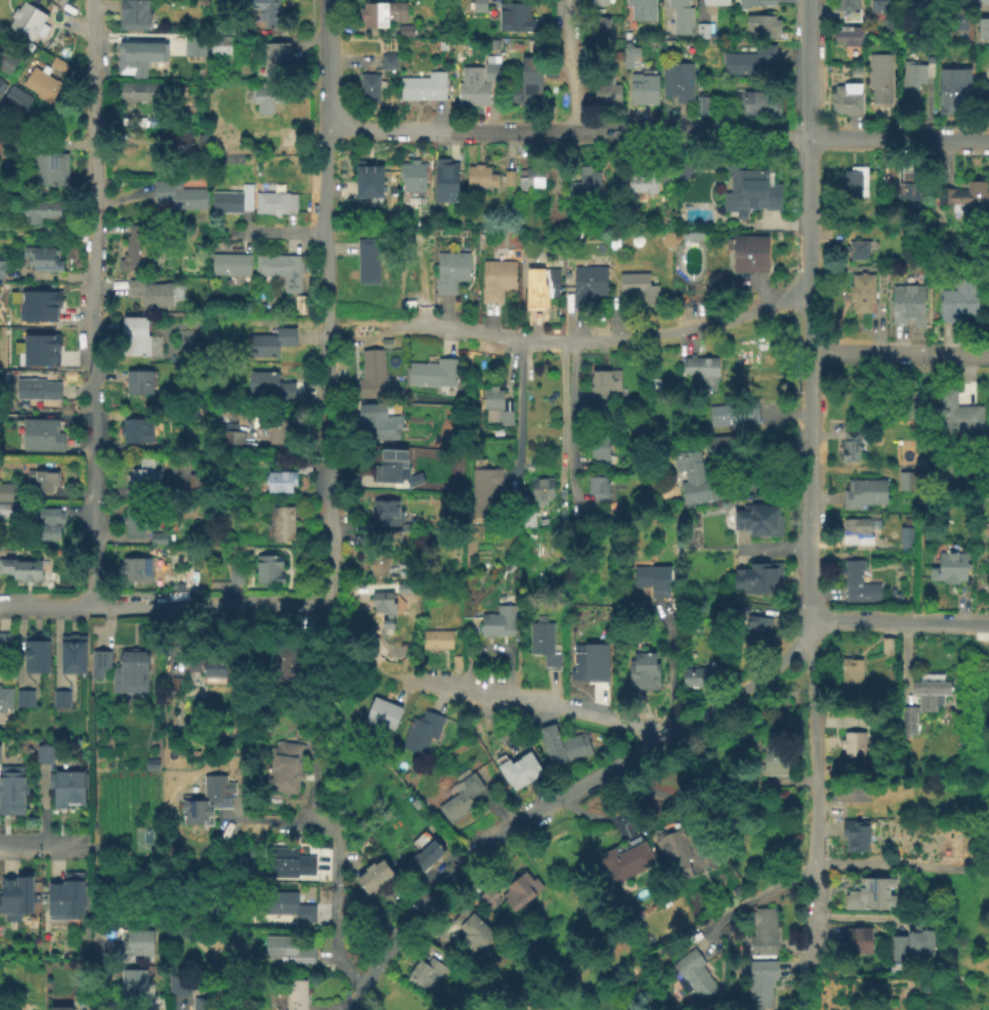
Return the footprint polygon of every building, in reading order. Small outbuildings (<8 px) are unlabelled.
[(17,9),(23,0),(26,0),(47,13),(30,40),(7,26),(12,18),(7,15),(13,6),(17,9)] [(119,28),(120,0),(148,0),(148,28),(119,28)] [(248,6),(248,0),(280,0),(280,25),(255,24),(256,6),(248,6)] [(471,10),(471,0),(486,0),(486,11),(471,10)] [(625,5),(625,0),(655,0),(654,19),(631,19),(631,5),(625,5)] [(667,7),(667,0),(687,0),(687,5),(692,5),(692,33),(671,33),(672,7),(667,7)] [(737,8),(737,0),(774,0),(774,4),(747,3),(746,8),(737,8)] [(832,10),(832,0),(859,0),(859,10),(832,10)] [(869,11),(869,0),(898,0),(899,32),(884,32),(884,11),(869,11)] [(388,26),(362,26),(362,20),(357,20),(357,7),(362,7),(362,1),(407,1),(407,18),(388,18),(388,26)] [(535,30),(498,29),(498,1),(527,1),(527,12),(531,12),(531,17),(535,17),(535,30)] [(957,28),(944,28),(944,7),(957,7),(957,28)] [(970,28),(957,28),(957,7),(970,7),(970,28)] [(778,32),(773,32),(773,36),(751,36),(751,30),(745,30),(745,13),(774,14),(774,18),(779,18),(778,32)] [(951,14),(950,30),(965,31),(966,15),(951,14)] [(609,15),(609,35),(588,35),(588,15),(609,15)] [(976,17),(988,17),(988,36),(976,36),(976,17)] [(708,37),(695,37),(695,22),(708,21),(708,37)] [(233,23),(233,31),(213,31),(213,24),(233,23)] [(414,36),(398,35),(398,24),(414,24),(414,36)] [(861,45),(840,44),(840,40),(833,40),(833,30),(839,30),(839,24),(861,24),(861,45)] [(185,33),(184,53),(204,53),(204,34),(185,33)] [(230,53),(209,53),(209,34),(230,33),(230,53)] [(501,39),(501,48),(491,48),(492,38),(501,39)] [(119,39),(119,50),(117,50),(117,72),(131,72),(131,76),(145,76),(145,65),(147,65),(147,59),(163,59),(163,40),(119,39)] [(264,78),(264,41),(290,41),(291,78),(264,78)] [(8,75),(0,70),(0,46),(2,43),(20,53),(8,75)] [(541,44),(540,51),(531,50),(532,43),(541,44)] [(774,65),(759,65),(759,73),(722,72),(723,51),(754,51),(754,43),(774,43),(774,65)] [(631,67),(623,67),(623,45),(638,46),(638,56),(631,56),(631,67)] [(892,101),(873,101),(873,85),(868,86),(867,53),(891,52),(892,101)] [(396,68),(380,68),(380,53),(396,53),(396,68)] [(64,74),(47,64),(53,54),(70,64),(64,74)] [(489,103),(458,104),(457,81),(462,81),(461,67),(482,67),(482,61),(485,61),(485,54),(491,54),(491,62),(500,61),(500,79),(482,80),(482,82),(489,82),(489,103)] [(542,102),(510,102),(510,82),(520,82),(520,55),(542,54),(542,102)] [(917,88),(901,88),(902,61),(925,62),(926,54),(934,54),(934,76),(925,76),(925,82),(918,82),(917,88)] [(692,102),(674,102),(674,96),(661,96),(661,61),(692,61),(692,102)] [(54,102),(21,83),(31,66),(64,85),(54,102)] [(861,74),(850,74),(850,66),(861,66),(861,74)] [(970,112),(938,112),(938,67),(970,67),(970,112)] [(445,98),(400,99),(399,77),(428,76),(428,70),(445,69),(445,98)] [(980,69),(988,69),(988,109),(982,109),(980,69)] [(620,100),(594,100),(594,83),(588,83),(588,70),(612,70),(612,83),(620,83),(620,100)] [(657,104),(629,104),(629,72),(657,72),(657,104)] [(378,102),(359,103),(359,73),(378,73),(378,79),(384,79),(384,85),(378,85),(378,102)] [(120,106),(120,80),(164,80),(164,100),(131,100),(130,106),(120,106)] [(828,114),(828,92),(833,92),(833,85),(843,85),(843,82),(861,81),(861,113),(828,114)] [(272,113),(256,113),(256,102),(247,102),(247,83),(281,82),(282,102),(272,102),(272,113)] [(25,92),(19,102),(8,96),(14,86),(25,92)] [(783,90),(783,114),(745,114),(746,113),(736,113),(736,92),(745,92),(745,90),(783,90)] [(709,115),(695,115),(695,95),(709,94),(709,115)] [(148,125),(148,110),(164,110),(163,126),(148,125)] [(166,162),(166,135),(191,135),(190,162),(166,162)] [(67,185),(28,185),(28,154),(20,154),(20,138),(33,138),(33,151),(67,151),(67,185)] [(457,201),(435,201),(435,156),(449,156),(449,160),(458,160),(457,201)] [(686,178),(673,177),(673,157),(686,158),(686,164),(690,164),(690,171),(687,171),(686,178)] [(735,160),(744,160),(744,168),(771,169),(770,182),(780,182),(780,208),(746,207),(746,217),(734,216),(735,209),(722,209),(723,191),(729,191),(729,176),(722,168),(733,157),(735,160)] [(425,189),(401,189),(401,179),(398,179),(398,161),(410,161),(410,158),(419,158),(419,162),(425,162),(425,189)] [(497,184),(465,184),(465,165),(473,165),(473,162),(482,162),(482,165),(490,165),(490,172),(497,172),(497,184)] [(382,197),(356,197),(356,164),(382,165),(382,197)] [(602,193),(580,193),(580,164),(591,164),(591,170),(602,170),(602,193)] [(656,192),(623,191),(623,164),(667,164),(667,181),(657,181),(656,192)] [(867,197),(845,198),(844,165),(866,165),(867,197)] [(544,185),(518,185),(518,166),(544,166),(544,185)] [(917,200),(906,200),(906,196),(895,196),(894,168),(917,167),(917,179),(922,179),(922,191),(917,191),(917,200)] [(513,169),(513,185),(503,185),(503,169),(513,169)] [(207,208),(172,209),(172,202),(153,202),(152,179),(180,178),(180,187),(206,187),(207,208)] [(575,196),(566,196),(566,179),(575,179),(575,196)] [(987,203),(963,203),(963,210),(950,210),(950,202),(936,202),(936,186),(966,186),(966,179),(987,179),(987,203)] [(211,212),(211,190),(240,190),(240,183),(251,183),(251,209),(240,209),(240,212),(211,212)] [(295,211),(254,211),(255,190),(287,190),(287,193),(295,193),(295,211)] [(60,217),(40,217),(40,222),(22,221),(22,200),(60,200),(60,217)] [(117,269),(117,259),(122,259),(122,252),(125,252),(125,234),(128,234),(128,224),(146,223),(146,242),(138,242),(138,269),(117,269)] [(703,231),(703,238),(680,238),(680,230),(703,231)] [(672,246),(672,231),(662,231),(662,245),(672,246)] [(766,270),(732,270),(732,248),(725,248),(725,237),(733,237),(733,233),(766,234),(766,270)] [(378,282),(356,282),(355,236),(378,236),(378,282)] [(848,258),(848,252),(844,252),(845,244),(849,244),(849,239),(868,239),(868,253),(865,253),(865,258),(848,258)] [(62,270),(30,270),(30,264),(25,264),(25,257),(20,257),(20,245),(54,245),(54,255),(57,255),(57,259),(62,259),(62,270)] [(454,293),(434,293),(434,276),(436,276),(436,251),(469,251),(469,279),(454,280),(454,293)] [(249,274),(210,273),(211,252),(250,253),(249,274)] [(299,293),(281,292),(282,276),(253,275),(254,252),(300,253),(299,293)] [(501,301),(480,301),(480,284),(482,284),(482,259),(516,258),(516,288),(501,288),(501,301)] [(572,305),(573,265),(606,266),(606,293),(593,293),(593,305),(572,305)] [(544,308),(524,308),(523,292),(526,292),(525,267),(558,267),(559,295),(544,296),(544,308)] [(873,300),(870,300),(870,312),(851,312),(851,305),(847,305),(847,284),(851,284),(851,273),(859,273),(859,270),(865,270),(865,273),(873,273),(873,300)] [(660,302),(639,303),(638,294),(619,294),(619,272),(647,271),(648,284),(660,284),(660,302)] [(977,312),(958,312),(958,320),(941,320),(941,289),(956,289),(955,275),(977,275),(977,312)] [(140,305),(140,295),(127,295),(127,277),(143,277),(143,282),(172,282),(172,305),(140,305)] [(890,323),(890,284),(924,284),(924,326),(911,326),(911,318),(906,318),(906,323),(890,323)] [(20,290),(20,303),(18,303),(18,319),(57,320),(57,307),(60,307),(60,290),(20,290)] [(149,354),(122,353),(122,316),(146,316),(146,335),(149,335),(149,354)] [(277,356),(248,356),(248,333),(276,333),(276,325),(296,325),(295,345),(277,345),(277,356)] [(23,334),(58,334),(58,351),(55,351),(55,365),(22,365),(23,334)] [(391,346),(380,346),(380,338),(391,337),(391,346)] [(353,397),(352,378),(362,377),(360,350),(383,349),(386,395),(353,397)] [(715,388),(698,388),(697,372),(681,372),(681,356),(689,356),(689,352),(695,352),(695,356),(717,356),(718,375),(715,375),(715,388)] [(456,357),(454,386),(407,384),(408,361),(436,362),(436,356),(456,357)] [(152,392),(125,392),(125,369),(152,369),(152,392)] [(606,396),(587,396),(588,375),(591,375),(591,369),(609,370),(609,387),(606,387),(606,396)] [(294,398),(274,398),(274,392),(248,392),(248,370),(278,370),(278,381),(294,381),(294,398)] [(60,398),(16,398),(16,377),(45,377),(45,380),(60,380),(60,398)] [(663,377),(664,388),(650,388),(650,378),(663,377)] [(922,416),(902,416),(902,381),(922,381),(922,416)] [(511,424),(497,425),(496,407),(482,408),(481,388),(488,388),(488,384),(496,384),(496,387),(501,387),(502,409),(511,409),(511,424)] [(981,403),(982,425),(963,425),(963,434),(944,434),(944,417),(930,417),(930,387),(955,386),(955,404),(981,403)] [(709,425),(707,404),(754,400),(755,422),(709,425)] [(397,438),(365,439),(365,422),(357,422),(357,402),(386,401),(386,413),(402,413),(403,427),(397,427),(397,438)] [(63,449),(22,449),(22,417),(58,417),(58,431),(64,431),(63,449)] [(152,441),(122,441),(122,433),(119,433),(119,425),(122,425),(122,417),(152,417),(152,441)] [(267,447),(269,417),(290,418),(289,448),(267,447)] [(242,451),(221,449),(222,428),(243,429),(242,451)] [(858,460),(839,459),(840,429),(859,429),(858,460)] [(705,456),(703,436),(741,432),(743,451),(705,456)] [(615,462),(593,462),(593,454),(588,454),(588,435),(608,435),(608,453),(615,453),(615,462)] [(372,482),(372,463),(380,464),(381,447),(408,447),(407,483),(372,482)] [(682,504),(678,482),(685,480),(683,468),(673,470),(670,452),(697,447),(702,478),(713,476),(716,498),(682,504)] [(129,487),(129,481),(125,481),(125,473),(129,473),(129,468),(138,468),(138,456),(147,456),(148,467),(160,467),(160,487),(129,487)] [(310,471),(296,471),(296,459),(310,459),(310,471)] [(494,487),(494,516),(469,516),(469,467),(501,467),(501,487),(494,487)] [(50,490),(33,490),(33,477),(26,477),(26,468),(58,469),(57,484),(50,484),(50,490)] [(291,491),(267,491),(267,484),(263,484),(263,474),(267,474),(267,470),(295,470),(296,484),(291,484),(291,491)] [(917,488),(896,488),(896,470),(917,470),(917,488)] [(199,472),(199,488),(187,488),(187,473),(199,472)] [(608,501),(592,502),(592,492),(588,492),(587,474),(607,474),(608,501)] [(552,476),(553,497),(528,498),(528,477),(552,476)] [(886,502),(858,501),(858,507),(840,507),(840,488),(847,488),(848,476),(886,477),(886,502)] [(11,499),(0,499),(0,481),(11,482),(11,499)] [(403,520),(371,520),(371,497),(398,497),(398,509),(403,509),(403,520)] [(780,535),(749,535),(749,528),(731,528),(731,508),(741,507),(741,502),(779,501),(780,535)] [(16,516),(0,516),(0,502),(16,502),(16,516)] [(293,541),(271,541),(271,505),(293,505),(293,541)] [(125,535),(125,522),(121,522),(121,515),(125,515),(125,506),(144,506),(144,522),(147,522),(147,529),(144,529),(143,536),(125,535)] [(59,538),(33,538),(33,522),(37,522),(37,507),(59,507),(59,509),(63,509),(63,525),(59,525),(59,538)] [(871,545),(854,546),(854,533),(841,533),(841,517),(869,516),(869,521),(876,521),(876,528),(868,528),(868,534),(871,534),(871,545)] [(416,529),(400,530),(400,521),(416,521),(416,529)] [(911,526),(900,525),(898,545),(909,546),(911,526)] [(398,541),(383,541),(383,531),(398,531),(398,541)] [(167,534),(167,546),(151,546),(151,535),(167,534)] [(965,579),(957,579),(957,583),(942,583),(942,579),(928,579),(929,566),(937,567),(938,550),(966,551),(965,579)] [(387,576),(368,576),(368,552),(387,552),(387,576)] [(283,581),(255,582),(255,553),(282,553),(282,565),(278,565),(278,572),(283,572),(283,581)] [(11,572),(0,572),(0,557),(41,558),(41,579),(11,579),(11,572)] [(152,581),(122,581),(122,557),(152,557),(152,581)] [(880,600),(845,601),(844,575),(839,575),(839,569),(844,569),(844,557),(864,557),(864,569),(861,569),(861,582),(880,582),(880,600)] [(783,592),(743,592),(742,586),(732,586),(732,568),(748,567),(748,561),(782,560),(783,592)] [(668,597),(648,597),(647,587),(633,587),(633,565),(671,564),(671,582),(668,582),(668,597)] [(241,578),(227,579),(227,566),(240,566),(241,578)] [(187,582),(187,591),(177,591),(177,582),(187,582)] [(415,595),(398,596),(398,586),(414,585),(415,595)] [(392,616),(384,616),(384,613),(369,613),(369,589),(392,589),(392,600),(396,600),(396,612),(392,612),(392,616)] [(514,635),(479,635),(479,612),(496,612),(496,603),(514,603),(514,635)] [(559,666),(543,666),(543,652),(531,652),(531,620),(537,620),(537,615),(545,615),(546,621),(553,621),(553,643),(559,643),(559,666)] [(774,620),(771,642),(759,640),(758,647),(745,645),(749,617),(774,620)] [(381,628),(381,619),(394,619),(394,629),(381,628)] [(452,646),(436,646),(436,649),(429,649),(429,647),(423,647),(422,629),(452,629),(452,646)] [(12,648),(0,648),(0,630),(12,630),(12,648)] [(400,634),(387,634),(387,643),(380,642),(380,654),(399,655),(400,634)] [(891,652),(879,651),(880,636),(892,636),(891,652)] [(48,672),(24,672),(24,639),(48,639),(48,672)] [(84,672),(59,672),(60,640),(84,640),(84,672)] [(299,681),(271,679),(274,641),(296,643),(295,656),(301,657),(299,681)] [(590,679),(569,678),(569,669),(572,669),(573,643),(585,643),(585,642),(607,642),(606,681),(590,680),(590,679)] [(90,678),(90,649),(108,649),(108,668),(101,668),(101,678),(90,678)] [(112,691),(112,666),(120,666),(120,649),(147,650),(147,692),(112,691)] [(658,688),(628,689),(627,659),(632,658),(632,651),(653,650),(654,662),(658,662),(658,688)] [(461,669),(451,669),(451,654),(461,654),(461,669)] [(224,677),(201,677),(201,655),(224,655),(224,677)] [(860,685),(836,684),(837,656),(861,656),(860,685)] [(680,686),(680,667),(712,667),(712,681),(702,682),(702,686),(680,686)] [(915,731),(900,731),(901,704),(918,704),(918,692),(911,692),(911,679),(919,679),(919,672),(942,673),(942,679),(950,679),(949,693),(942,693),(942,704),(935,704),(935,711),(915,710),(915,731)] [(180,689),(166,689),(167,676),(180,676),(180,689)] [(5,712),(0,712),(0,687),(12,686),(12,708),(5,708),(5,712)] [(33,706),(16,706),(16,688),(33,688),(33,706)] [(69,706),(52,707),(52,688),(69,688),(69,706)] [(392,729),(364,717),(373,694),(401,706),(392,729)] [(436,739),(430,737),(424,754),(401,746),(411,716),(423,720),(426,710),(444,716),(436,739)] [(551,765),(539,727),(553,722),(559,739),(579,732),(580,735),(585,733),(590,750),(585,751),(586,754),(551,765)] [(842,755),(842,747),(839,747),(839,738),(842,738),(843,730),(865,730),(865,755),(842,755)] [(296,792),(264,788),(270,746),(274,746),(275,738),(302,742),(298,767),(304,768),(302,779),(298,778),(296,792)] [(786,774),(755,774),(755,757),(761,757),(760,739),(785,739),(786,774)] [(52,762),(35,762),(35,743),(53,743),(52,762)] [(514,789),(510,782),(507,784),(496,764),(508,757),(511,762),(519,757),(518,755),(528,749),(542,772),(514,789)] [(156,767),(145,767),(145,758),(156,758),(156,767)] [(23,812),(0,812),(0,764),(24,765),(23,781),(27,781),(27,796),(23,796),(23,812)] [(449,824),(436,805),(454,793),(448,785),(455,780),(452,776),(465,766),(469,772),(472,770),(484,786),(469,797),(475,805),(449,824)] [(84,803),(68,803),(68,807),(53,807),(53,787),(47,787),(47,773),(54,773),(54,769),(84,769),(84,803)] [(230,806),(212,806),(212,824),(182,824),(182,810),(180,810),(180,798),(203,798),(203,774),(226,774),(226,780),(234,780),(234,791),(230,791),(230,806)] [(867,799),(830,799),(830,783),(841,783),(841,778),(867,778),(867,799)] [(868,850),(843,850),(843,835),(839,835),(839,819),(868,819),(868,850)] [(692,873),(674,879),(665,852),(660,854),(653,833),(681,823),(692,857),(687,859),(692,873)] [(656,861),(616,883),(600,852),(614,845),(618,852),(629,846),(626,840),(641,832),(656,861)] [(417,875),(406,863),(433,837),(444,850),(417,875)] [(314,873),(297,873),(297,877),(265,876),(266,844),(297,844),(297,854),(315,854),(314,873)] [(366,893),(355,878),(365,871),(363,868),(373,860),(375,863),(382,858),(394,873),(366,893)] [(515,911),(501,894),(507,889),(504,885),(523,869),(531,878),(535,875),(544,886),(515,911)] [(31,911),(0,911),(0,895),(1,895),(1,875),(31,875),(31,911)] [(896,904),(886,904),(886,908),(841,907),(841,888),(858,889),(859,875),(894,876),(893,886),(888,886),(888,893),(896,893),(896,904)] [(50,884),(64,884),(64,880),(83,880),(83,912),(77,912),(77,919),(68,919),(68,914),(57,914),(57,910),(50,910),(50,884)] [(741,890),(733,894),(729,888),(737,883),(741,890)] [(500,898),(490,907),(478,893),(487,885),(490,889),(493,887),(498,892),(496,894),(500,898)] [(315,922),(293,922),(293,913),(261,913),(261,890),(296,890),(296,903),(315,903),(315,922)] [(470,956),(456,942),(465,933),(450,918),(462,906),(468,912),(471,910),(494,932),(470,956)] [(775,952),(746,952),(746,934),(753,934),(753,906),(775,906),(775,952)] [(891,959),(891,934),(905,935),(906,922),(922,922),(922,929),(934,930),(933,954),(911,954),(911,960),(891,959)] [(871,926),(871,953),(843,952),(843,925),(871,926)] [(152,953),(125,953),(125,958),(102,958),(103,939),(113,939),(113,927),(152,928),(152,953)] [(314,966),(291,966),(291,958),(262,958),(262,934),(297,934),(297,946),(314,946),(314,966)] [(700,1001),(690,988),(685,992),(671,974),(676,970),(670,962),(693,945),(705,961),(701,964),(718,987),(700,1001)] [(422,991),(404,978),(418,957),(425,962),(429,955),(446,967),(434,985),(429,981),(422,991)] [(770,1007),(748,1008),(748,959),(776,958),(776,978),(770,979),(770,1007)] [(153,1006),(130,1006),(130,995),(121,995),(120,968),(144,967),(145,982),(153,982),(153,1006)] [(189,994),(168,994),(168,973),(189,973),(189,994)] [(306,978),(306,1009),(285,1009),(285,978),(306,978)] [(212,996),(212,1009),(192,1009),(193,996),(212,996)]
